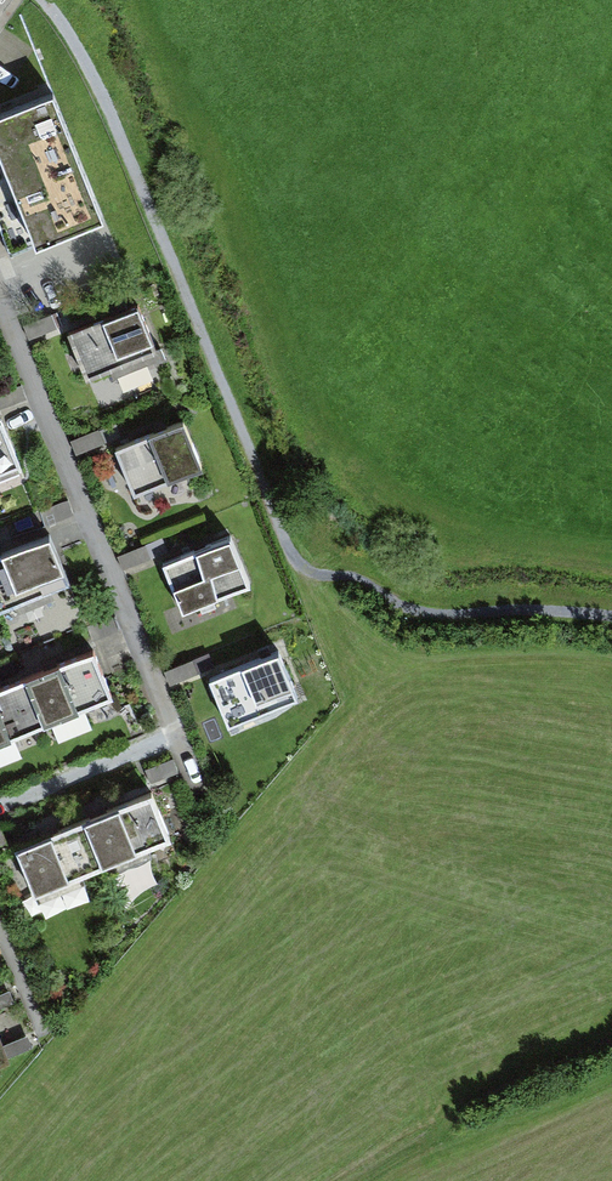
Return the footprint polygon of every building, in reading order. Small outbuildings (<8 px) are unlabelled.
[(0,118),(0,130),(47,247),(126,216),(76,89),(0,118)] [(163,301),(83,334),(101,377),(181,345),(163,301)] [(0,427),(0,480),(38,466),(20,419),(0,427)] [(209,419),(131,448),(148,494),(226,465),(209,419)] [(254,534),(179,564),(199,614),(274,584),(254,534)] [(0,562),(0,616),(88,582),(70,535),(0,562)] [(0,696),(0,749),(133,697),(114,651),(0,696)] [(298,651),(225,679),(244,726),(316,698),(298,651)] [(168,791),(30,846),(49,894),(187,839),(168,791)] [(27,1054),(0,985),(0,1065),(27,1054)]
